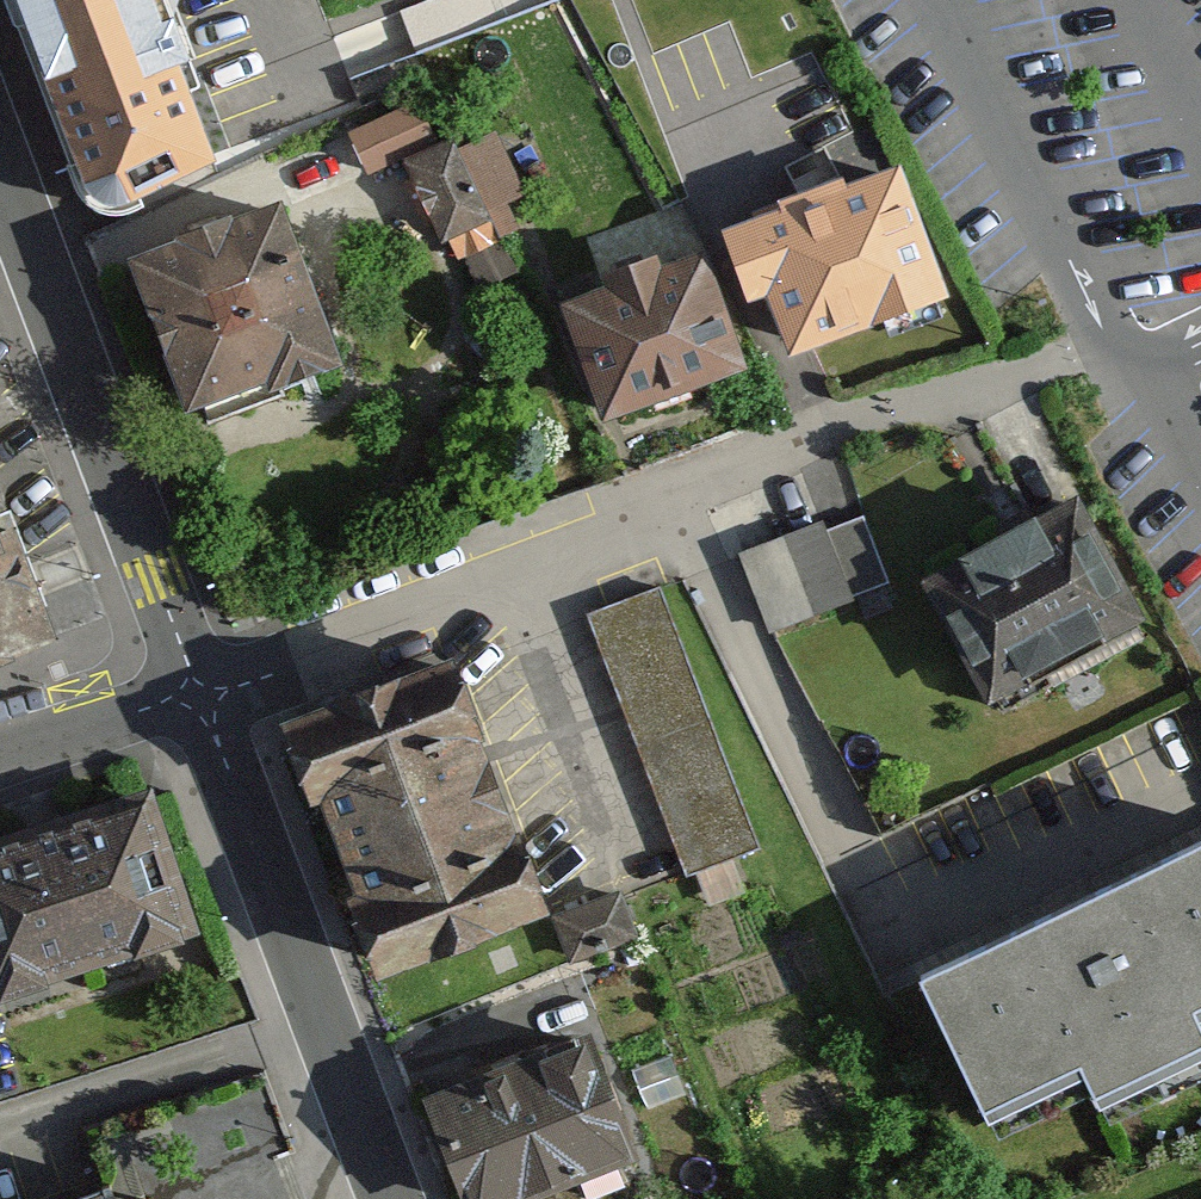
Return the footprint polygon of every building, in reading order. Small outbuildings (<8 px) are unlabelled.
[(233,154),(169,0),(8,0),(95,211),(233,154)] [(417,108),(349,138),(369,183),(402,170),(437,153),(417,108)] [(459,157),(498,243),(520,234),(510,213),(528,205),(498,139),(459,157)] [(437,153),(402,170),(442,254),(451,249),(474,298),(516,278),(498,243),(459,157),(453,146),(437,153)] [(743,232),(798,358),(947,293),(893,167),(743,232)] [(191,434),(331,379),(269,225),(130,279),(191,434)] [(566,306),(612,429),(745,373),(699,256),(566,306)] [(936,583),(1001,707),(1149,629),(1083,505),(936,583)] [(823,514),(742,548),(775,627),(890,579),(862,512),(828,526),(823,514)] [(45,664),(40,650),(61,643),(21,522),(0,529),(0,679),(45,664)] [(660,580),(588,607),(688,872),(760,844),(660,580)] [(381,980),(545,920),(454,672),(290,731),(381,980)] [(214,947),(164,804),(0,860),(0,1020),(214,947)] [(920,943),(997,1105),(1200,1009),(1200,810),(920,943)] [(472,1198),(555,1198),(638,1170),(593,1041),(436,1095),(472,1198)] [(134,1166),(38,1198),(145,1198),(134,1166)]
